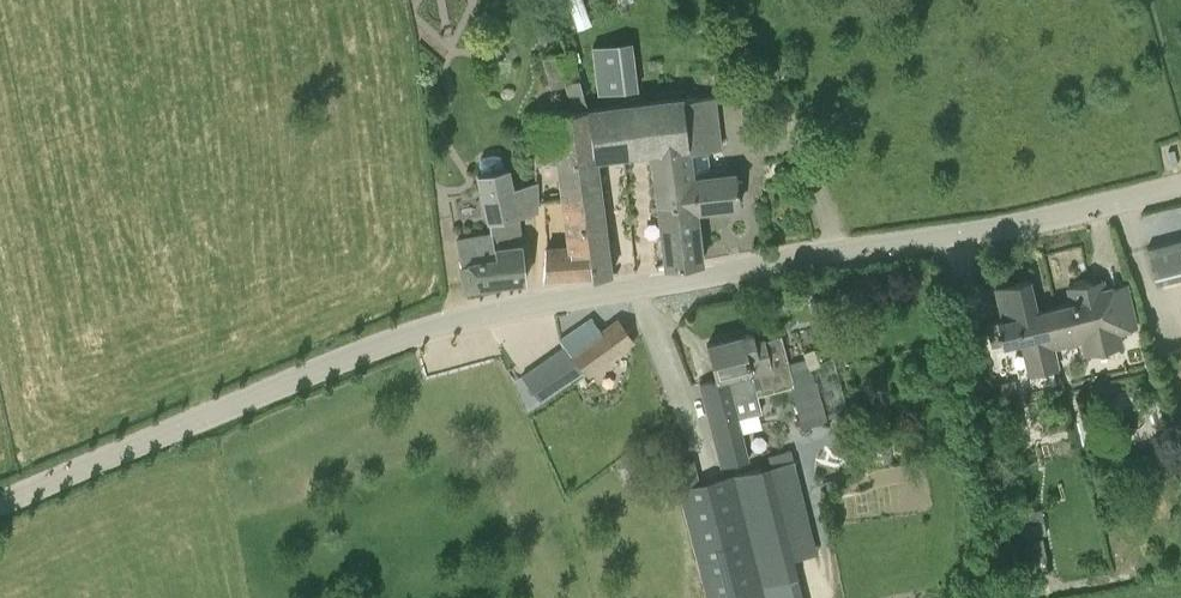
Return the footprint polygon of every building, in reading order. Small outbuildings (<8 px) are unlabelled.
[(581,25),(594,21),(587,0),(572,0),(581,25)] [(601,93),(638,88),(633,41),(595,45),(601,93)] [(574,110),(588,109),(571,50),(543,59),(551,87),(567,82),(574,110)] [(652,151),(658,204),(684,201),(686,217),(697,215),(696,209),(738,204),(735,173),(712,175),(709,149),(720,148),(713,95),(683,99),(688,146),(652,151)] [(683,97),(622,105),(628,154),(652,151),(688,146),(683,99),(683,97)] [(558,160),(594,156),(596,156),(596,157),(628,154),(622,105),(588,109),(574,110),(552,113),(552,114),(530,116),(535,162),(558,160)] [(456,241),(465,288),(499,281),(526,278),(522,244),(520,244),(516,214),(535,209),(535,185),(510,186),(505,167),(504,167),(502,159),(499,154),(494,153),(484,155),(480,158),(478,163),(480,172),(478,173),(493,233),(456,241)] [(558,160),(570,246),(589,245),(592,276),(611,273),(607,243),(596,157),(596,156),(594,156),(558,160)] [(686,217),(684,201),(658,204),(665,266),(702,261),(697,215),(686,217)] [(1146,247),(1154,283),(1180,276),(1180,238),(1146,247)] [(570,246),(549,248),(545,249),(543,279),(592,276),(589,245),(570,246)] [(1036,311),(1028,278),(996,286),(1003,319),(987,323),(993,346),(1020,340),(1029,374),(1058,367),(1054,347),(1063,345),(1053,307),(1036,311)] [(1100,292),(1097,279),(1068,286),(1072,303),(1053,307),(1063,345),(1083,340),(1087,354),(1121,346),(1118,331),(1136,327),(1125,283),(1108,287),(1109,290),(1100,292)] [(559,340),(563,346),(569,353),(601,331),(592,317),(560,339),(559,340)] [(837,333),(833,319),(824,322),(828,336),(837,333)] [(755,341),(753,332),(707,344),(715,378),(700,382),(710,422),(722,467),(748,461),(736,415),(733,402),(757,395),(752,375),(773,370),(765,338),(755,341)] [(538,400),(582,370),(569,353),(563,346),(521,375),(538,400)] [(828,420),(827,416),(812,367),(819,365),(818,362),(814,348),(804,351),(808,365),(786,371),(803,427),(828,420)] [(1017,393),(1014,378),(997,382),(1000,397),(1017,393)] [(853,425),(848,410),(837,413),(841,429),(853,425)] [(1154,449),(1159,465),(1180,459),(1180,457),(1177,443),(1154,449)] [(794,447),(768,454),(771,465),(797,458),(794,447)] [(694,460),(673,465),(679,490),(680,490),(708,597),(795,597),(761,468),(700,483),(694,460)] [(837,476),(840,487),(848,485),(845,474),(837,476)] [(1041,507),(1019,511),(1024,538),(1046,534),(1041,507)] [(1032,542),(1036,562),(1047,559),(1043,540),(1032,542)]
